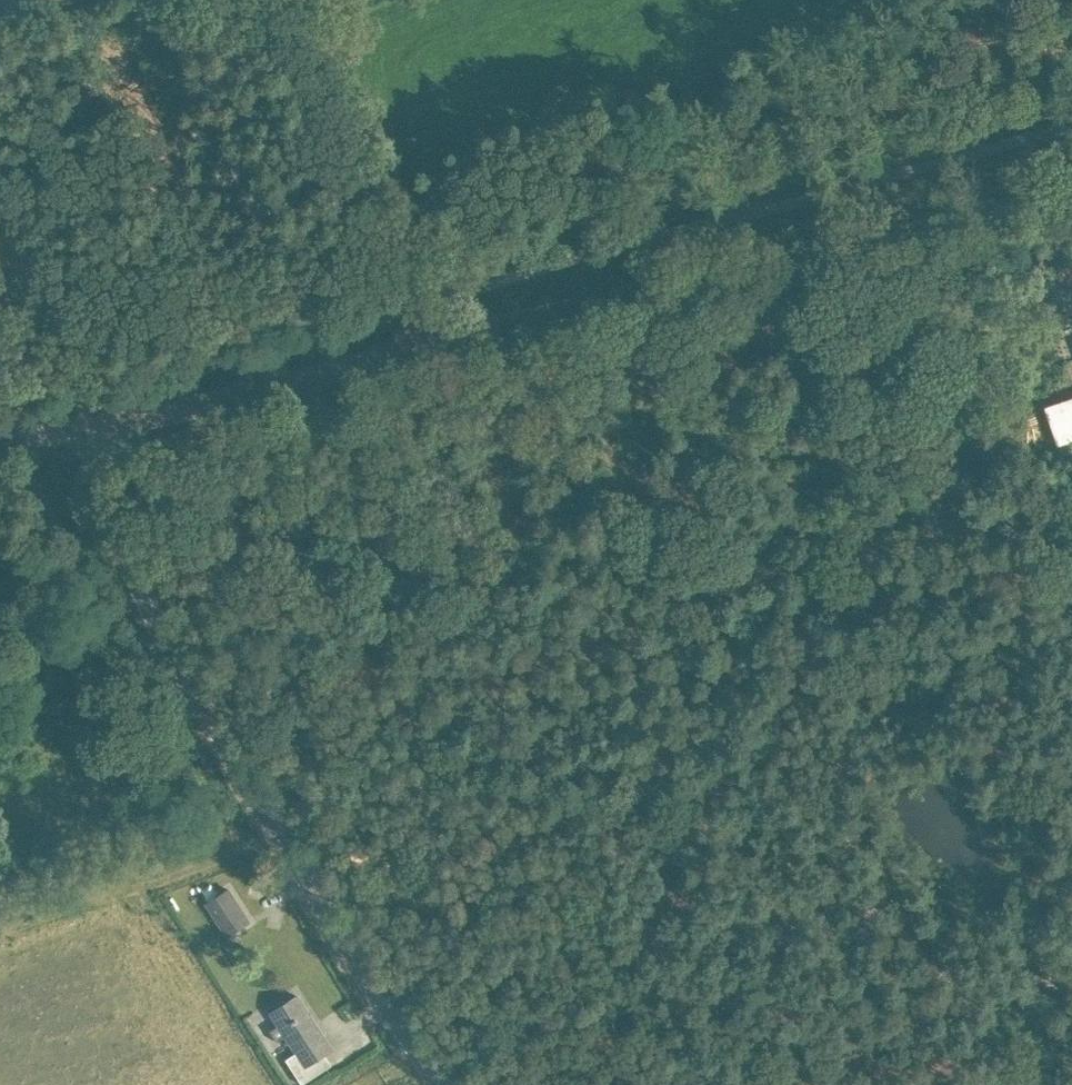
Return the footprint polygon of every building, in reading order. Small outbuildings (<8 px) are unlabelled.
[(41,0),(0,0),(0,18),(41,0)] [(1055,429),(1060,444),(1071,440),(1071,400),(1048,408),(1055,429)] [(250,921),(228,887),(205,902),(227,936),(250,921)] [(298,995),(271,1013),(279,1025),(270,1030),(277,1041),(286,1036),(296,1052),(286,1059),(302,1084),(332,1064),(325,1053),(332,1048),(298,995)]
